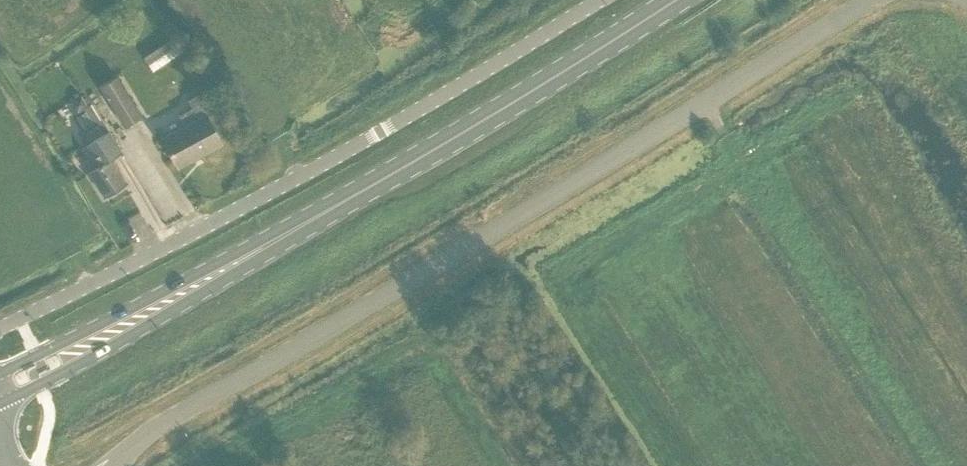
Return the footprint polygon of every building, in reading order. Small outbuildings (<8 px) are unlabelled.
[(145,57),(154,71),(183,51),(174,38),(145,57)] [(180,115),(186,125),(162,138),(179,168),(223,144),(207,115),(217,110),(206,91),(189,100),(193,108),(180,115)] [(122,152),(109,132),(106,134),(99,123),(81,134),(101,166),(89,172),(104,197),(126,183),(112,159),(122,152)]
